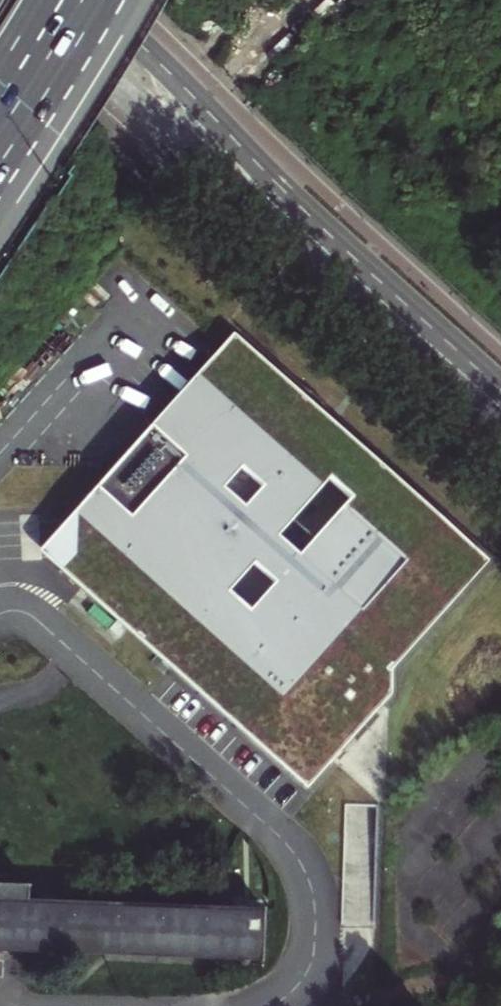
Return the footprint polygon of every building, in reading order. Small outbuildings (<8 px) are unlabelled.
[(488,564),(235,336),(229,342),(187,389),(123,460),(40,552),(129,631),(173,671),(305,789),(390,695),(391,673),(488,564)] [(264,913),(26,906),(27,888),(0,886),(0,950),(2,950),(26,951),(262,959),(264,913)]
